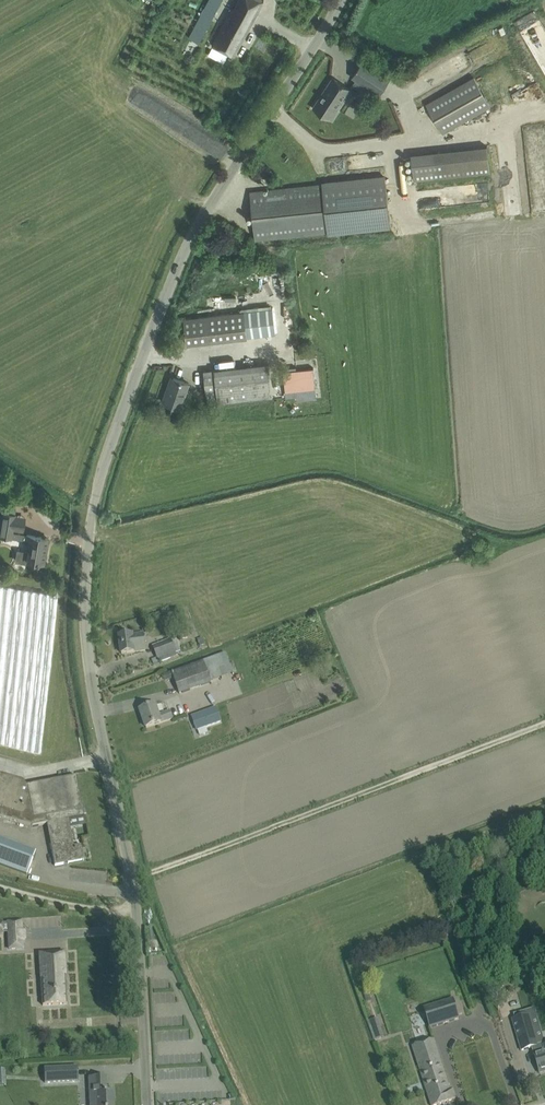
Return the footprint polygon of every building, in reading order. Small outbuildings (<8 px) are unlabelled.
[(189,38),(199,43),(219,5),(209,0),(189,38)] [(213,44),(234,55),(264,0),(238,0),(233,10),(231,8),(213,44)] [(390,80),(363,62),(352,78),(379,96),(390,80)] [(350,90),(351,89),(333,77),(313,108),(330,119),(338,108),(336,106),(348,89),(350,90)] [(443,133),(490,106),(474,77),(427,104),(443,133)] [(414,180),(490,172),(487,146),(411,154),(414,180)] [(255,239),(328,232),(328,236),(390,229),(384,177),(322,183),(323,184),(250,192),(255,239)] [(482,190),(480,200),(489,202),(493,185),(482,183),(480,189),(482,190)] [(273,309),(184,318),(187,344),(275,334),(273,309)] [(218,403),(273,397),(269,364),(203,371),(206,393),(217,392),(218,403)] [(313,368),(283,371),(285,391),(316,388),(313,368)] [(189,383),(184,381),(174,377),(168,393),(166,392),(163,402),(180,408),(189,383)] [(0,530),(0,536),(11,538),(12,532),(13,530),(15,515),(12,514),(11,514),(7,513),(6,513),(3,512),(0,530)] [(48,538),(12,532),(11,538),(26,540),(25,543),(30,543),(28,552),(26,552),(24,562),(35,564),(35,562),(44,563),(48,538)] [(132,635),(119,636),(122,654),(135,652),(145,650),(143,634),(132,635)] [(175,637),(152,645),(156,658),(152,659),(154,664),(177,656),(176,654),(180,653),(175,637)] [(204,662),(172,673),(173,676),(180,694),(211,682),(204,662)] [(155,705),(143,709),(140,710),(146,728),(172,719),(170,711),(159,715),(155,705)] [(216,708),(192,716),(197,730),(221,721),(216,708)] [(0,774),(0,817),(33,827),(47,824),(55,866),(84,860),(81,845),(74,846),(68,820),(84,817),(84,814),(86,813),(85,809),(83,810),(76,776),(26,786),(22,781),(0,774)] [(0,839),(0,865),(27,875),(29,870),(35,852),(0,839)] [(482,863),(477,850),(460,856),(465,869),(482,863)] [(7,921),(9,949),(23,948),(22,939),(25,939),(24,931),(22,932),(21,920),(7,921)] [(67,1004),(64,952),(40,953),(43,1005),(67,1004)] [(424,1008),(430,1028),(459,1019),(453,999),(424,1008)] [(513,1019),(522,1050),(533,1047),(540,1072),(544,1071),(544,1043),(544,1040),(538,1042),(530,1014),(521,1016),(520,1012),(514,1014),(515,1018),(513,1019)] [(375,1019),(368,1021),(375,1040),(382,1038),(375,1019)] [(450,1090),(434,1039),(413,1046),(431,1104),(438,1104),(456,1099),(453,1089),(450,1090)] [(45,1082),(78,1081),(78,1066),(44,1068),(45,1082)] [(160,1078),(171,1077),(171,1067),(159,1068),(160,1078)] [(207,1067),(180,1067),(180,1076),(198,1076),(198,1074),(202,1074),(202,1072),(207,1072),(207,1067)] [(113,1092),(107,1092),(106,1076),(89,1077),(90,1094),(97,1094),(97,1102),(90,1102),(90,1104),(113,1104),(113,1092)]
